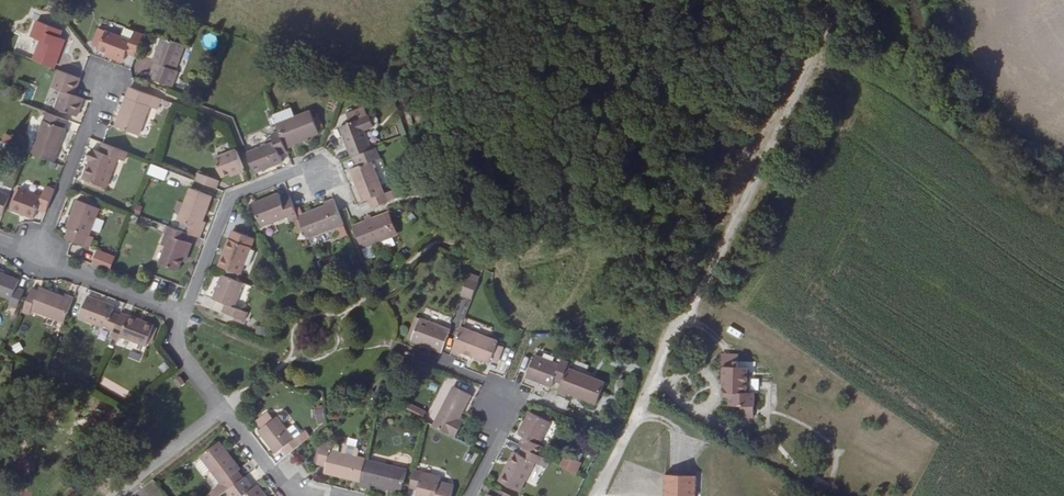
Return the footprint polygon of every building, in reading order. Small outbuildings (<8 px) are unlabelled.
[(26,40),(34,43),(28,61),(50,70),(59,43),(56,42),(58,34),(32,24),(26,40)] [(116,57),(125,60),(132,41),(123,39),(119,46),(88,35),(83,48),(91,51),(90,54),(113,63),(116,57)] [(165,78),(174,56),(151,48),(143,70),(146,71),(142,81),(164,89),(168,79),(165,78)] [(75,101),(64,98),(70,78),(54,72),(47,92),(57,96),(50,113),(68,119),(75,101)] [(142,109),(151,112),(155,101),(124,89),(112,115),(109,127),(133,135),(142,109)] [(55,128),(58,122),(39,114),(24,155),(45,164),(57,129),(55,128)] [(320,136),(312,116),(287,127),(294,146),(320,136)] [(335,128),(347,155),(368,147),(362,133),(368,130),(363,117),(335,128)] [(273,133),(276,140),(249,152),(257,172),(285,163),(282,154),(288,151),(294,146),(287,127),(273,133)] [(114,152),(95,144),(93,143),(88,153),(80,150),(75,162),(80,164),(73,182),(93,190),(105,159),(109,161),(114,152)] [(365,160),(373,157),(368,147),(347,155),(352,165),(346,167),(359,199),(366,197),(379,192),(365,160)] [(220,180),(244,171),(236,149),(212,157),(220,180)] [(191,179),(188,187),(210,195),(212,187),(191,179)] [(370,203),(394,194),(392,187),(379,192),(366,197),(370,203)] [(27,212),(36,215),(45,193),(36,190),(31,202),(11,193),(3,214),(24,222),(27,212)] [(177,235),(184,238),(194,242),(201,225),(199,223),(207,202),(185,193),(173,223),(180,227),(177,235)] [(279,219),(283,225),(291,222),(288,213),(281,196),(272,198),(269,194),(244,204),(254,228),(279,219)] [(82,235),(93,207),(71,199),(60,226),(64,227),(62,230),(59,238),(82,247),(87,237),(82,235)] [(291,222),(300,245),(339,229),(331,207),(321,211),(291,222)] [(405,250),(416,241),(425,234),(403,208),(384,224),(405,250)] [(184,245),(183,245),(184,238),(177,235),(166,230),(159,247),(162,249),(156,266),(174,274),(178,264),(181,265),(187,247),(184,245)] [(236,273),(249,240),(226,232),(213,263),(236,273)] [(96,249),(90,264),(109,272),(115,256),(96,249)] [(242,312),(232,308),(240,283),(216,272),(206,298),(219,304),(216,311),(238,320),(242,312)] [(457,286),(468,291),(473,275),(462,272),(457,286)] [(8,284),(0,281),(0,302),(2,302),(0,306),(0,307),(7,310),(14,294),(6,292),(8,284)] [(25,317),(28,313),(56,323),(66,298),(58,295),(56,299),(33,290),(31,294),(24,292),(16,313),(25,317)] [(79,299),(71,320),(105,332),(110,319),(104,317),(106,310),(79,299)] [(407,311),(399,334),(405,335),(414,313),(407,311)] [(433,345),(442,323),(414,313),(405,335),(433,345)] [(110,319),(105,332),(103,338),(109,340),(110,337),(136,348),(144,328),(112,314),(110,319)] [(255,334),(265,335),(266,327),(256,326),(255,334)] [(488,341),(454,329),(444,353),(451,357),(452,353),(480,362),(488,341)] [(542,384),(544,380),(554,385),(561,366),(562,364),(552,361),(550,365),(526,356),(519,376),(542,384)] [(561,366),(554,385),(552,392),(560,395),(562,392),(588,402),(598,380),(561,366)] [(741,377),(740,382),(729,381),(727,410),(733,411),(733,421),(757,423),(758,409),(751,409),(754,384),(745,382),(745,377),(741,377)] [(180,393),(175,386),(168,391),(173,398),(180,393)] [(449,387),(429,426),(452,438),(458,427),(452,424),(466,395),(449,387)] [(422,419),(426,411),(407,402),(403,410),(422,419)] [(315,424),(325,422),(321,406),(311,409),(315,424)] [(515,434),(519,436),(515,443),(520,445),(537,454),(542,446),(538,444),(552,420),(539,413),(537,417),(526,412),(515,434)] [(271,450),(277,446),(283,452),(287,451),(299,441),(293,435),(289,438),(271,416),(268,418),(264,413),(253,420),(256,427),(254,429),(271,450)] [(320,472),(354,481),(359,460),(361,455),(354,454),(338,450),(328,447),(326,443),(319,441),(314,462),(321,464),(320,472)] [(343,441),(340,443),(338,450),(354,454),(355,445),(354,443),(343,441)] [(542,457),(537,454),(520,445),(517,452),(515,451),(508,463),(506,462),(498,476),(520,487),(534,462),(539,463),(542,457)] [(216,484),(219,482),(224,488),(237,478),(231,473),(234,470),(223,456),(221,457),(211,446),(196,459),(216,484)] [(565,456),(560,467),(574,474),(580,464),(565,456)] [(395,491),(400,470),(359,460),(354,481),(354,485),(364,488),(365,484),(395,491)] [(410,467),(405,486),(414,488),(414,494),(422,495),(445,495),(449,481),(436,478),(437,473),(410,467)] [(224,488),(222,490),(227,495),(263,495),(260,493),(258,494),(250,484),(247,485),(240,476),(237,478),(224,488)] [(701,480),(667,479),(667,495),(700,495),(701,480)] [(494,485),(491,492),(487,491),(484,495),(512,495),(494,485)]
